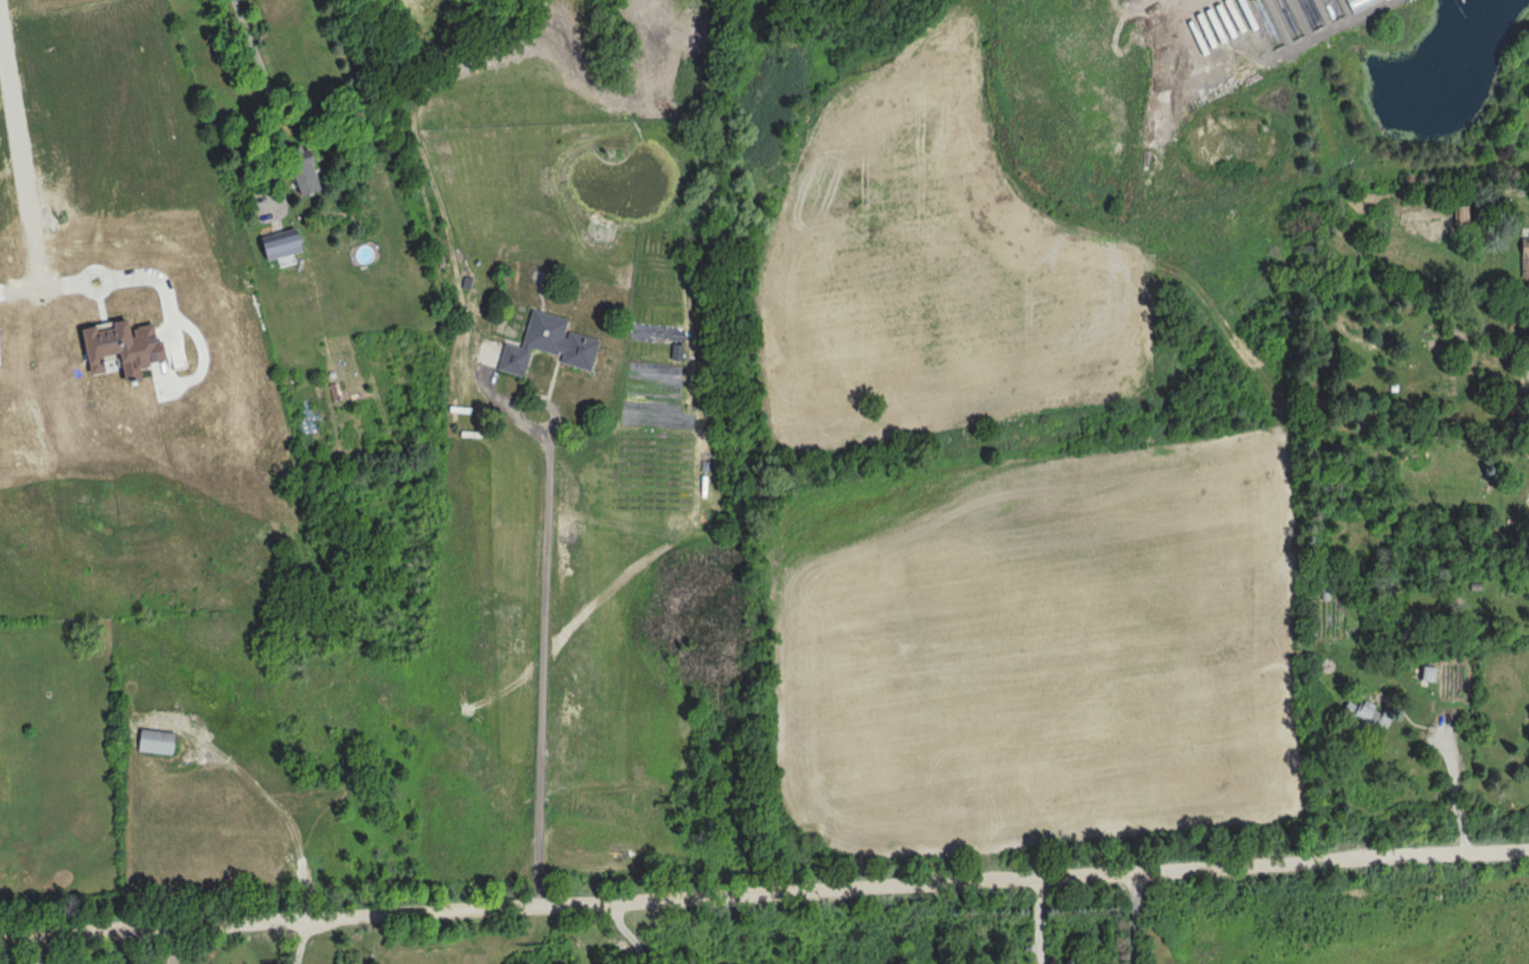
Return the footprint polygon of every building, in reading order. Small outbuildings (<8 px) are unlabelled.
[(1350,11),(1377,0),(1345,0),(1350,11)] [(295,197),(316,191),(302,145),(281,151),(295,197)] [(1455,206),(1455,231),(1469,231),(1469,206),(1455,206)] [(289,254),(299,251),(292,229),(256,239),(263,261),(276,258),(278,267),(292,263),(289,254)] [(1520,237),(1520,288),(1528,288),(1528,237),(1520,237)] [(597,340),(564,332),(567,320),(530,310),(520,348),(503,344),(496,371),(524,378),(531,352),(559,359),(559,362),(589,370),(597,340)] [(1434,686),(1435,668),(1420,668),(1420,685),(1434,686)] [(1383,732),(1391,717),(1362,703),(1360,707),(1347,701),(1339,717),(1374,734),(1376,729),(1383,732)] [(176,755),(179,734),(143,730),(141,751),(176,755)]
